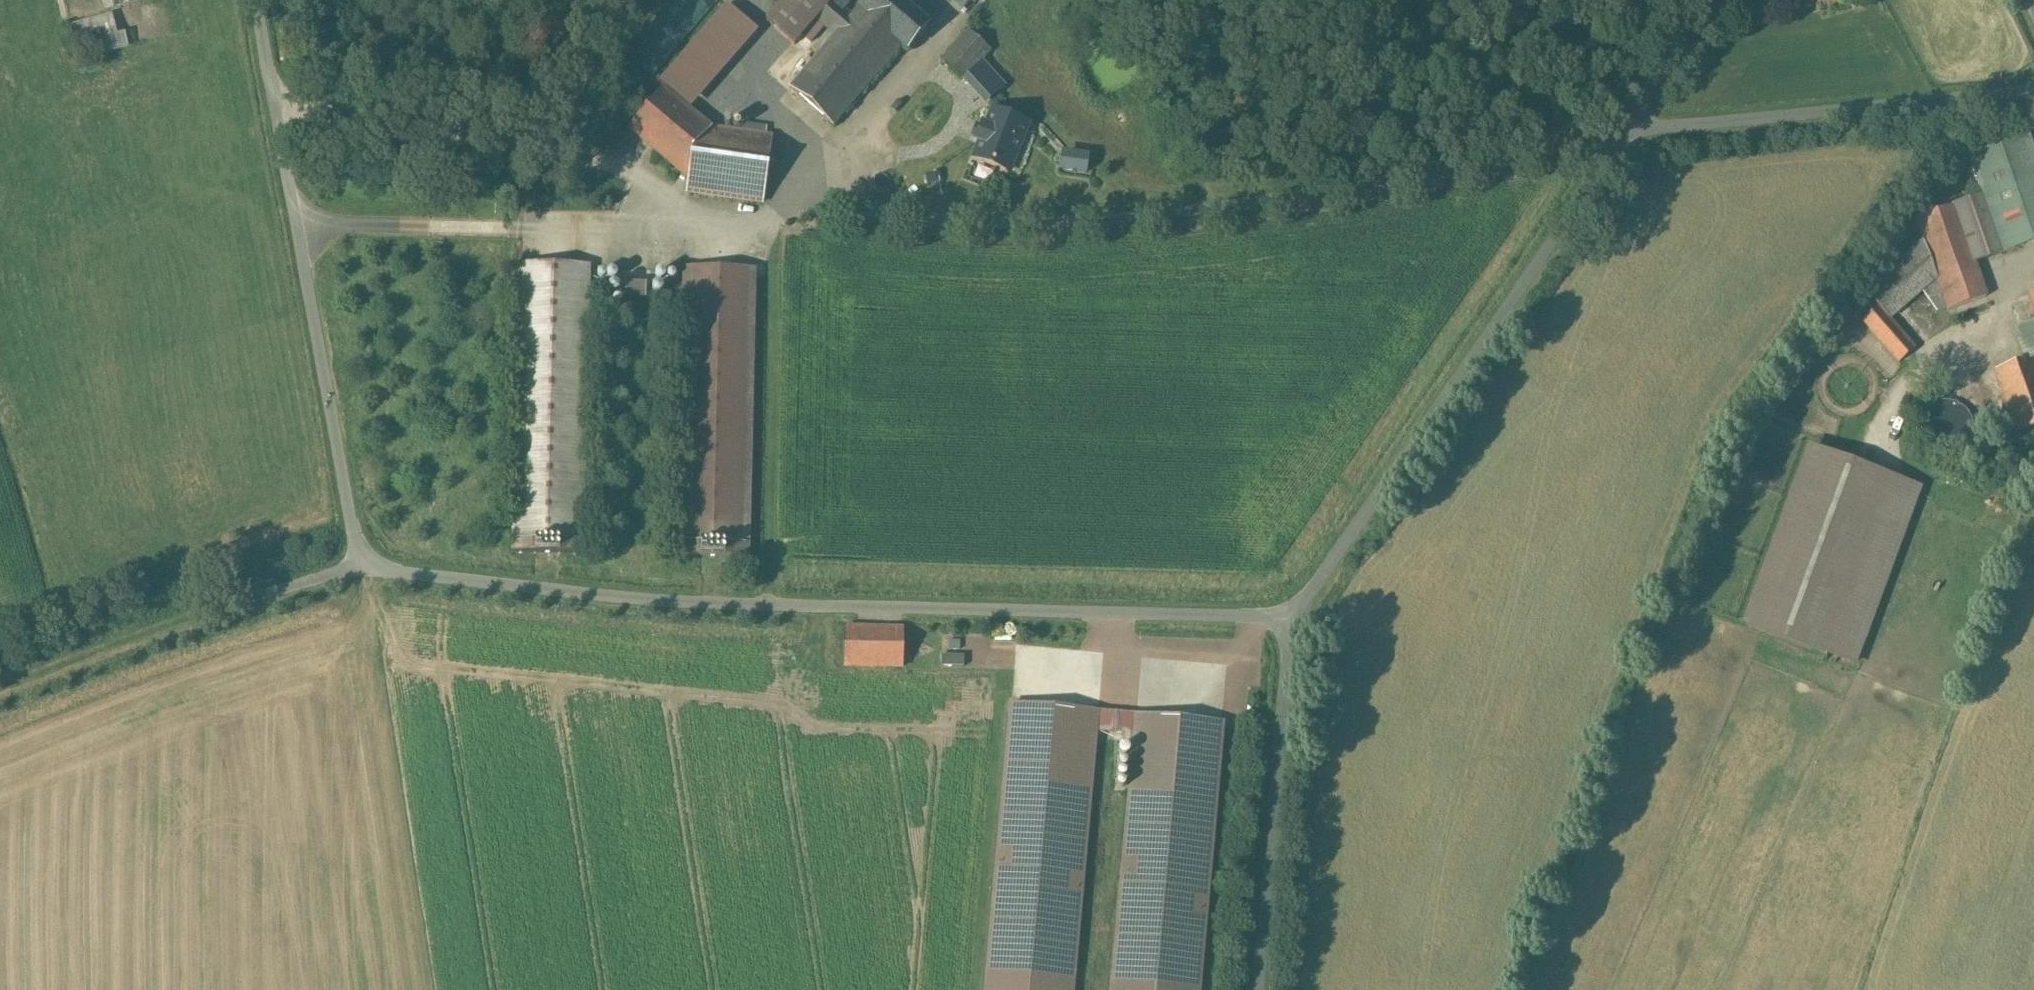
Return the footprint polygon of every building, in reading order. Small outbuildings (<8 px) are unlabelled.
[(698,23),(716,0),(676,0),(673,3),(698,23)] [(768,18),(797,43),(809,28),(827,43),(788,88),(832,126),(901,45),(908,51),(928,28),(896,0),(864,0),(850,15),(834,1),(835,0),(783,0),(768,18)] [(718,11),(666,72),(696,98),(748,37),(741,30),(748,21),(726,1),(718,11)] [(115,32),(111,15),(71,26),(74,41),(115,32)] [(989,50),(968,31),(940,64),(963,81),(989,50)] [(708,128),(662,89),(627,128),(689,181),(688,192),(761,203),(771,136),(708,128)] [(2027,137),(1970,157),(1983,195),(1916,218),(1923,241),(1865,291),(1878,306),(1862,320),(1899,363),(1914,349),(1888,319),(1926,285),(1935,312),(1946,308),(1947,310),(1985,297),(1973,262),(2033,242),(2033,156),(2027,137)] [(1056,150),(1055,172),(1085,173),(1086,151),(1056,150)] [(580,553),(586,266),(523,264),(515,552),(580,553)] [(751,268),(686,267),(678,554),(744,558),(751,268)] [(623,281),(623,296),(643,296),(644,281),(623,281)] [(2013,329),(2022,360),(1994,369),(2016,433),(2033,428),(2033,321),(2013,329)] [(1970,439),(1971,429),(1969,418),(1963,409),(1954,403),(1943,402),(1933,404),(1924,410),(1918,419),(1917,430),(1919,440),(1925,449),(1934,455),(1945,456),(1955,454),(1964,448),(1970,439)] [(1832,457),(1809,449),(1744,623),(1852,664),(1918,490),(1832,457)] [(902,629),(842,627),(842,666),(901,667),(902,629)] [(1097,711),(1012,703),(986,989),(1072,989),(1096,731),(1126,733),(1125,741),(1133,742),(1133,745),(1129,792),(1111,989),(1197,989),(1221,722),(1097,711)] [(1129,792),(1133,745),(1119,743),(1114,791),(1129,792)]
